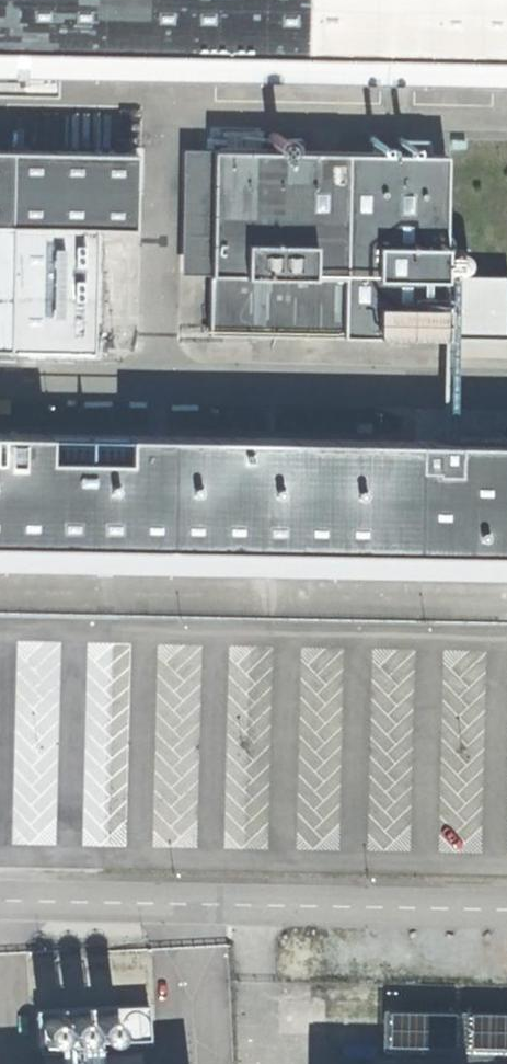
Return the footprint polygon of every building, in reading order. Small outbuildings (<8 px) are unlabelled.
[(506,82),(506,0),(0,0),(0,73),(506,82)] [(405,134),(394,134),(394,144),(405,144),(405,134)] [(0,149),(0,224),(7,224),(131,226),(132,151),(0,149)] [(442,247),(444,153),(210,149),(207,331),(441,335),(442,272),(442,247)] [(442,247),(442,272),(470,272),(470,247),(442,247)] [(0,432),(0,564),(506,573),(506,441),(0,432)] [(34,1008),(36,1043),(59,1042),(98,1040),(148,1037),(147,1002),(34,1008)] [(386,1008),(386,1043),(506,1044),(506,1010),(386,1008)] [(380,1037),(380,1011),(330,1012),(331,1038),(380,1037)] [(59,1042),(60,1063),(100,1063),(98,1040),(59,1042)]
